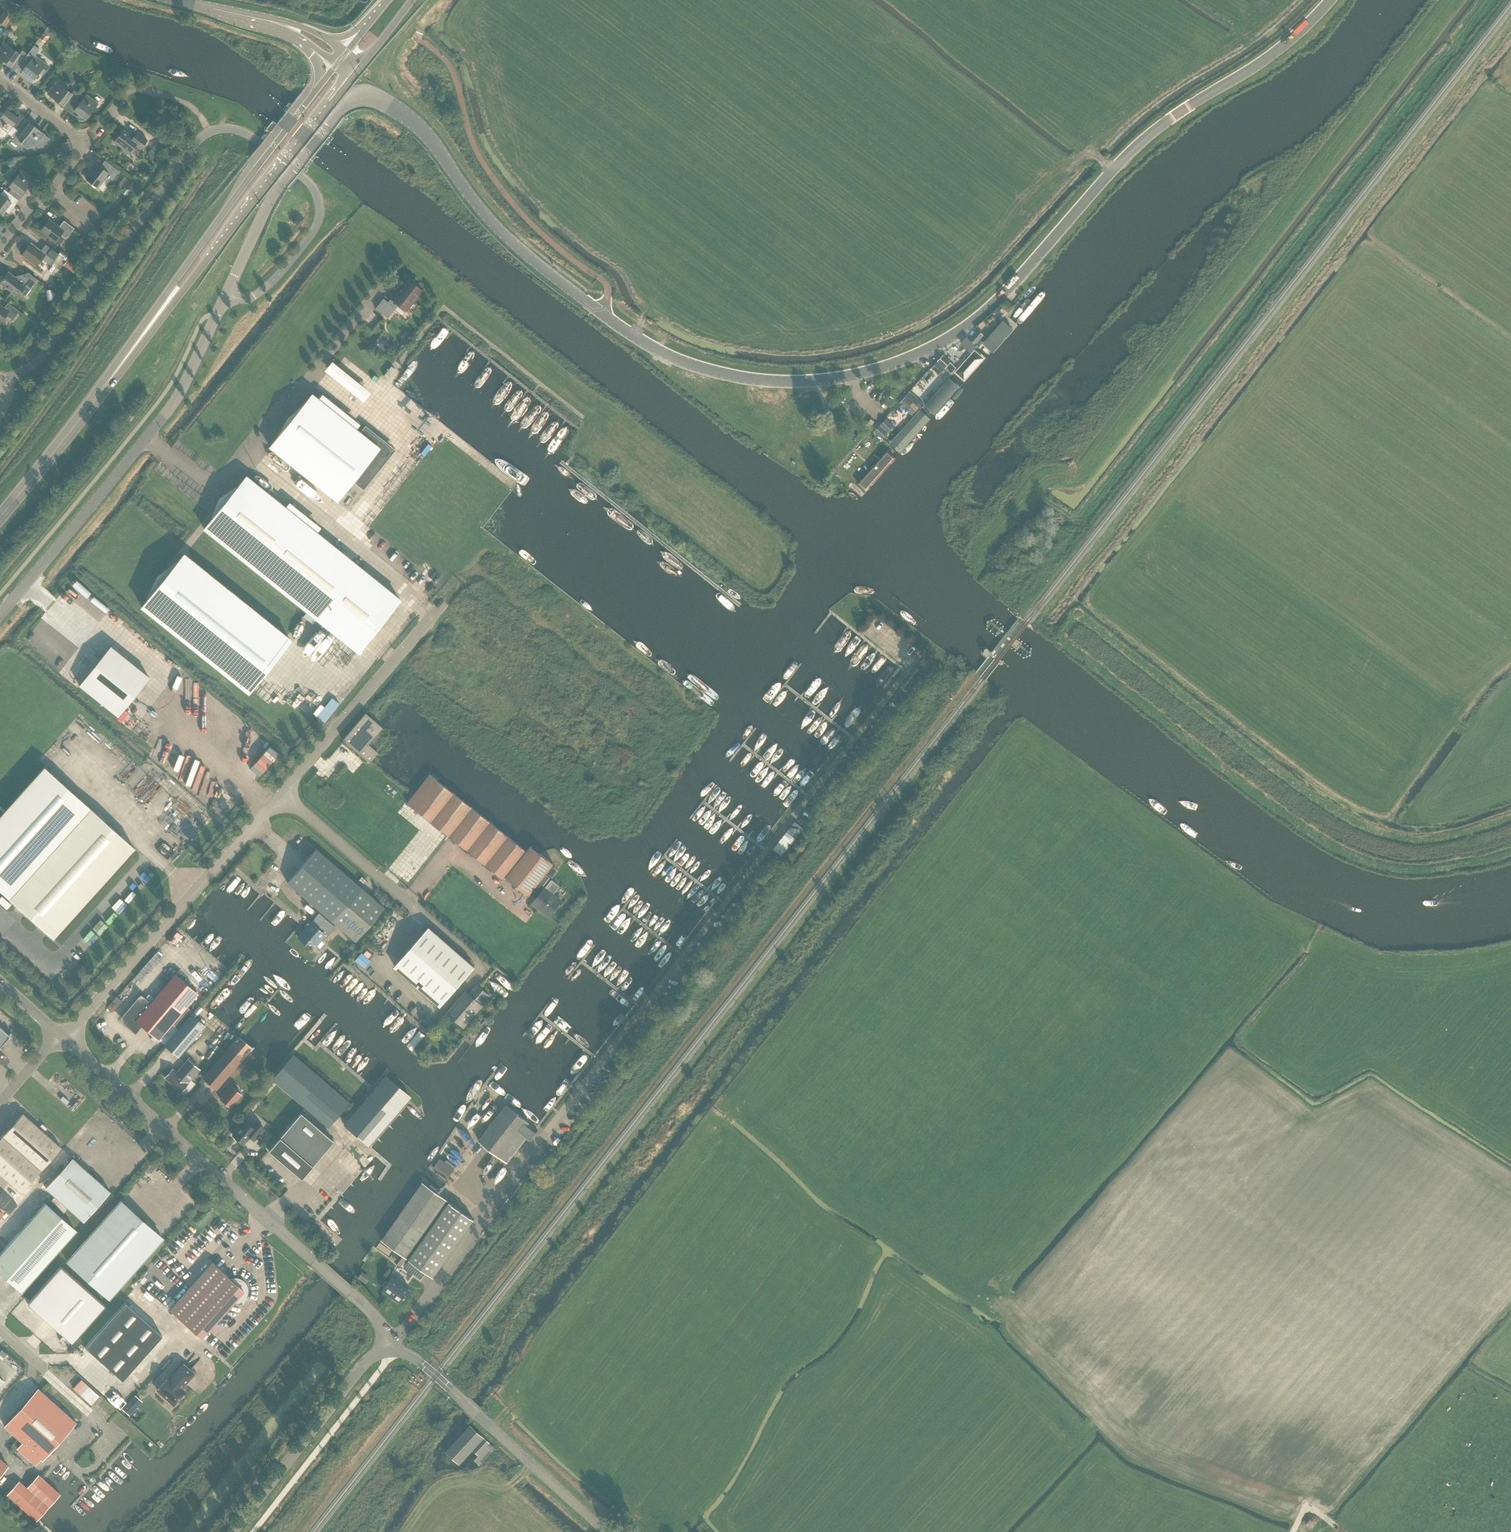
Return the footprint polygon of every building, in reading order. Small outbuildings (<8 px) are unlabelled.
[(6,13),(4,16),(10,21),(15,14),(9,9),(6,13)] [(43,33),(39,38),(40,38),(45,42),(47,39),(48,38),(43,33)] [(15,71),(27,54),(22,50),(20,54),(4,42),(0,48),(0,57),(11,65),(10,67),(15,71)] [(34,45),(27,54),(15,71),(20,75),(21,73),(26,77),(28,74),(30,76),(28,79),(32,81),(39,72),(42,75),(48,66),(45,64),(35,56),(39,49),(34,45)] [(70,107),(76,99),(77,98),(56,82),(48,94),(63,105),(62,107),(67,111),(70,107)] [(80,102),(76,99),(70,107),(86,119),(97,104),(86,95),(80,102)] [(1,137),(4,137),(12,126),(17,129),(18,128),(26,118),(20,114),(17,117),(6,109),(4,113),(0,110),(0,136),(1,137)] [(17,129),(12,135),(18,139),(19,137),(23,139),(20,143),(27,148),(46,144),(50,139),(35,127),(37,126),(26,118),(18,128),(17,129)] [(133,137),(123,130),(114,142),(129,153),(135,145),(140,149),(147,140),(137,132),(133,137)] [(167,143),(160,138),(157,142),(164,147),(167,143)] [(158,143),(152,150),(156,153),(162,146),(158,143)] [(119,171),(105,160),(100,166),(97,164),(86,179),(98,188),(98,187),(102,190),(110,180),(111,182),(119,171)] [(12,188),(8,193),(17,199),(21,194),(21,193),(32,179),(21,170),(21,171),(17,168),(10,178),(13,180),(9,186),(11,187),(12,188)] [(135,185),(128,179),(119,191),(126,196),(135,185)] [(2,213),(5,210),(9,213),(11,210),(7,207),(11,202),(15,205),(19,201),(17,199),(8,193),(4,189),(0,194),(0,212),(2,213)] [(59,227),(49,219),(40,231),(54,242),(61,234),(66,238),(74,228),(64,220),(59,227)] [(91,244),(85,239),(80,246),(86,250),(91,244)] [(40,251),(31,243),(21,255),(36,266),(42,259),(50,265),(58,254),(45,244),(40,251)] [(77,266),(67,260),(63,265),(73,272),(77,266)] [(22,274),(18,280),(8,272),(0,282),(0,283),(16,296),(20,291),(25,294),(29,288),(30,289),(34,283),(37,279),(28,272),(22,274)] [(383,299),(376,308),(387,318),(395,308),(394,308),(397,304),(399,305),(400,303),(407,309),(422,291),(415,285),(416,285),(414,283),(413,285),(406,279),(390,298),(391,299),(388,303),(383,299)] [(19,311),(8,303),(4,307),(0,304),(0,322),(6,315),(12,320),(19,311)] [(1008,315),(985,342),(985,347),(989,347),(1013,318),(1011,315),(1008,315)] [(983,335),(978,330),(970,339),(975,344),(983,335)] [(969,340),(967,337),(961,343),(964,346),(969,340)] [(376,338),(372,345),(384,354),(389,347),(376,338)] [(983,348),(979,347),(956,372),(957,375),(961,377),(985,352),(983,348)] [(943,355),(937,361),(945,368),(951,373),(956,367),(950,362),(951,362),(943,355)] [(945,368),(937,361),(932,367),(939,374),(942,371),(949,377),(952,374),(951,373),(945,368)] [(365,404),(371,394),(330,366),(323,376),(365,404)] [(955,378),(951,378),(924,407),(925,411),(931,412),(957,382),(955,378)] [(364,432),(362,434),(312,395),(270,448),(335,500),(355,476),(362,483),(388,451),(388,450),(388,449),(366,432),(365,431),(364,431),(364,432)] [(913,403),(905,397),(900,403),(908,409),(913,403)] [(923,414),(919,412),(893,442),(894,447),(899,446),(925,417),(923,414)] [(880,425),(888,432),(894,437),(900,431),(893,425),(886,419),(880,425)] [(882,438),(888,432),(880,425),(875,431),(882,438)] [(782,450),(785,444),(775,437),(772,443),(782,450)] [(894,453),(888,448),(861,478),(862,481),(867,482),(894,453)] [(399,598),(247,477),(204,530),(356,652),(399,598)] [(184,554),(142,608),(247,692),(290,639),(184,554)] [(111,647),(111,646),(79,686),(117,716),(149,677),(148,677),(145,681),(107,651),(111,647)] [(918,667),(908,687),(916,691),(926,671),(918,667)] [(382,727),(370,717),(365,713),(342,740),(369,762),(378,752),(368,744),(382,727)] [(53,938),(134,848),(45,767),(4,812),(0,808),(0,890),(53,938)] [(407,803),(449,836),(472,808),(430,774),(407,803)] [(472,808),(449,836),(504,879),(505,877),(529,896),(554,864),(530,846),(527,851),(472,808)] [(803,828),(795,821),(787,832),(795,838),(803,828)] [(783,857),(796,840),(787,833),(774,850),(783,857)] [(384,908),(361,888),(356,884),(316,849),(287,882),(355,941),(384,908)] [(559,886),(551,880),(545,887),(544,886),(530,904),(548,918),(562,900),(553,893),(559,886)] [(314,919),(315,920),(313,923),(309,920),(304,926),(306,927),(298,937),(305,943),(307,943),(309,940),(315,945),(320,940),(325,939),(335,927),(319,913),(314,919)] [(475,968),(453,949),(429,928),(395,967),(440,1007),(475,968)] [(361,953),(355,961),(364,968),(370,960),(368,958),(363,954),(361,953)] [(158,1040),(198,993),(175,974),(150,1003),(144,998),(138,999),(123,1017),(123,1022),(132,1029),(137,1029),(141,1025),(158,1040)] [(467,992),(465,995),(448,1014),(454,1020),(456,1018),(463,1024),(474,1011),(477,1013),(482,1007),(480,1005),(489,995),(477,984),(469,993),(467,992)] [(119,1006),(122,1001),(118,997),(114,1002),(119,1006)] [(165,1045),(178,1057),(214,1015),(200,1003),(165,1045)] [(635,1044),(647,1027),(642,1024),(628,1042),(633,1046),(635,1044)] [(12,1033),(11,1032),(8,1035),(0,1027),(0,1047),(12,1033)] [(238,1036),(229,1046),(202,1078),(216,1089),(252,1047),(238,1036)] [(349,1102),(293,1054),(272,1079),(328,1126),(349,1102)] [(199,1070),(187,1060),(176,1073),(172,1069),(165,1077),(180,1091),(199,1070)] [(368,1145),(410,1097),(385,1076),(343,1124),(368,1145)] [(230,1108),(241,1094),(231,1086),(220,1099),(230,1108)] [(506,1105),(503,1109),(478,1140),(506,1162),(526,1138),(529,1141),(538,1130),(528,1123),(528,1122),(506,1105)] [(301,1113),(267,1152),(300,1180),(333,1141),(301,1113)] [(3,1136),(41,1170),(61,1148),(23,1114),(3,1136)] [(255,1139),(264,1129),(258,1124),(254,1128),(245,1120),(232,1135),(243,1144),(251,1135),(255,1139)] [(41,1170),(3,1136),(0,1139),(0,1174),(21,1193),(41,1170)] [(110,1192),(72,1158),(46,1188),(84,1221),(110,1192)] [(454,1169),(440,1158),(432,1168),(447,1179),(454,1169)] [(406,1258),(447,1201),(422,1183),(381,1240),(406,1258)] [(2,1192),(0,1194),(0,1206),(9,1214),(17,1205),(2,1192)] [(67,1261),(109,1298),(163,1238),(120,1201),(67,1261)] [(474,1220),(449,1202),(409,1260),(433,1277),(474,1220)] [(22,1291),(75,1231),(45,1204),(0,1254),(0,1271),(22,1291)] [(405,1258),(399,1254),(395,1260),(400,1264),(405,1258)] [(231,1279),(213,1263),(170,1310),(201,1337),(232,1302),(233,1302),(234,1303),(235,1303),(237,1303),(238,1302),(239,1302),(241,1301),(242,1301),(243,1300),(244,1299),(245,1298),(246,1297),(246,1295),(247,1294),(247,1292),(248,1292),(248,1291),(248,1290),(248,1289),(247,1287),(247,1286),(247,1285),(246,1284),(245,1283),(244,1282),(244,1281),(242,1280),(241,1279),(240,1279),(239,1278),(237,1278),(236,1278),(234,1278),(233,1278),(231,1279)] [(60,1266),(27,1304),(72,1343),(105,1306),(60,1266)] [(360,1274),(358,1277),(357,1278),(365,1283),(368,1280),(360,1274)] [(406,1296),(409,1291),(404,1287),(407,1283),(397,1277),(395,1280),(392,1278),(383,1290),(401,1303),(404,1298),(405,1298),(406,1296)] [(136,1288),(130,1295),(143,1306),(149,1300),(136,1288)] [(122,1380),(150,1348),(162,1335),(124,1302),(85,1347),(122,1380)] [(170,1379),(168,1377),(157,1390),(168,1400),(168,1401),(168,1402),(168,1404),(169,1404),(170,1405),(170,1406),(171,1406),(172,1406),(174,1406),(175,1406),(176,1406),(176,1405),(177,1405),(177,1404),(178,1404),(178,1403),(178,1402),(178,1401),(178,1400),(178,1399),(185,1391),(181,1388),(194,1373),(183,1364),(170,1379)] [(92,1405),(100,1397),(77,1375),(69,1384),(92,1405)] [(42,1460),(76,1422),(38,1388),(4,1426),(23,1443),(17,1449),(35,1464),(40,1458),(42,1460)] [(135,1395),(122,1409),(130,1415),(142,1401),(135,1395)] [(483,1438),(471,1427),(449,1451),(461,1462),(483,1438)] [(488,1443),(484,1439),(474,1450),(478,1454),(488,1443)] [(480,1465),(495,1448),(489,1443),(474,1460),(480,1465)] [(8,1466),(0,1458),(0,1475),(8,1466)] [(42,1478),(30,1491),(19,1480),(7,1494),(18,1505),(36,1521),(60,1494),(42,1478)]
